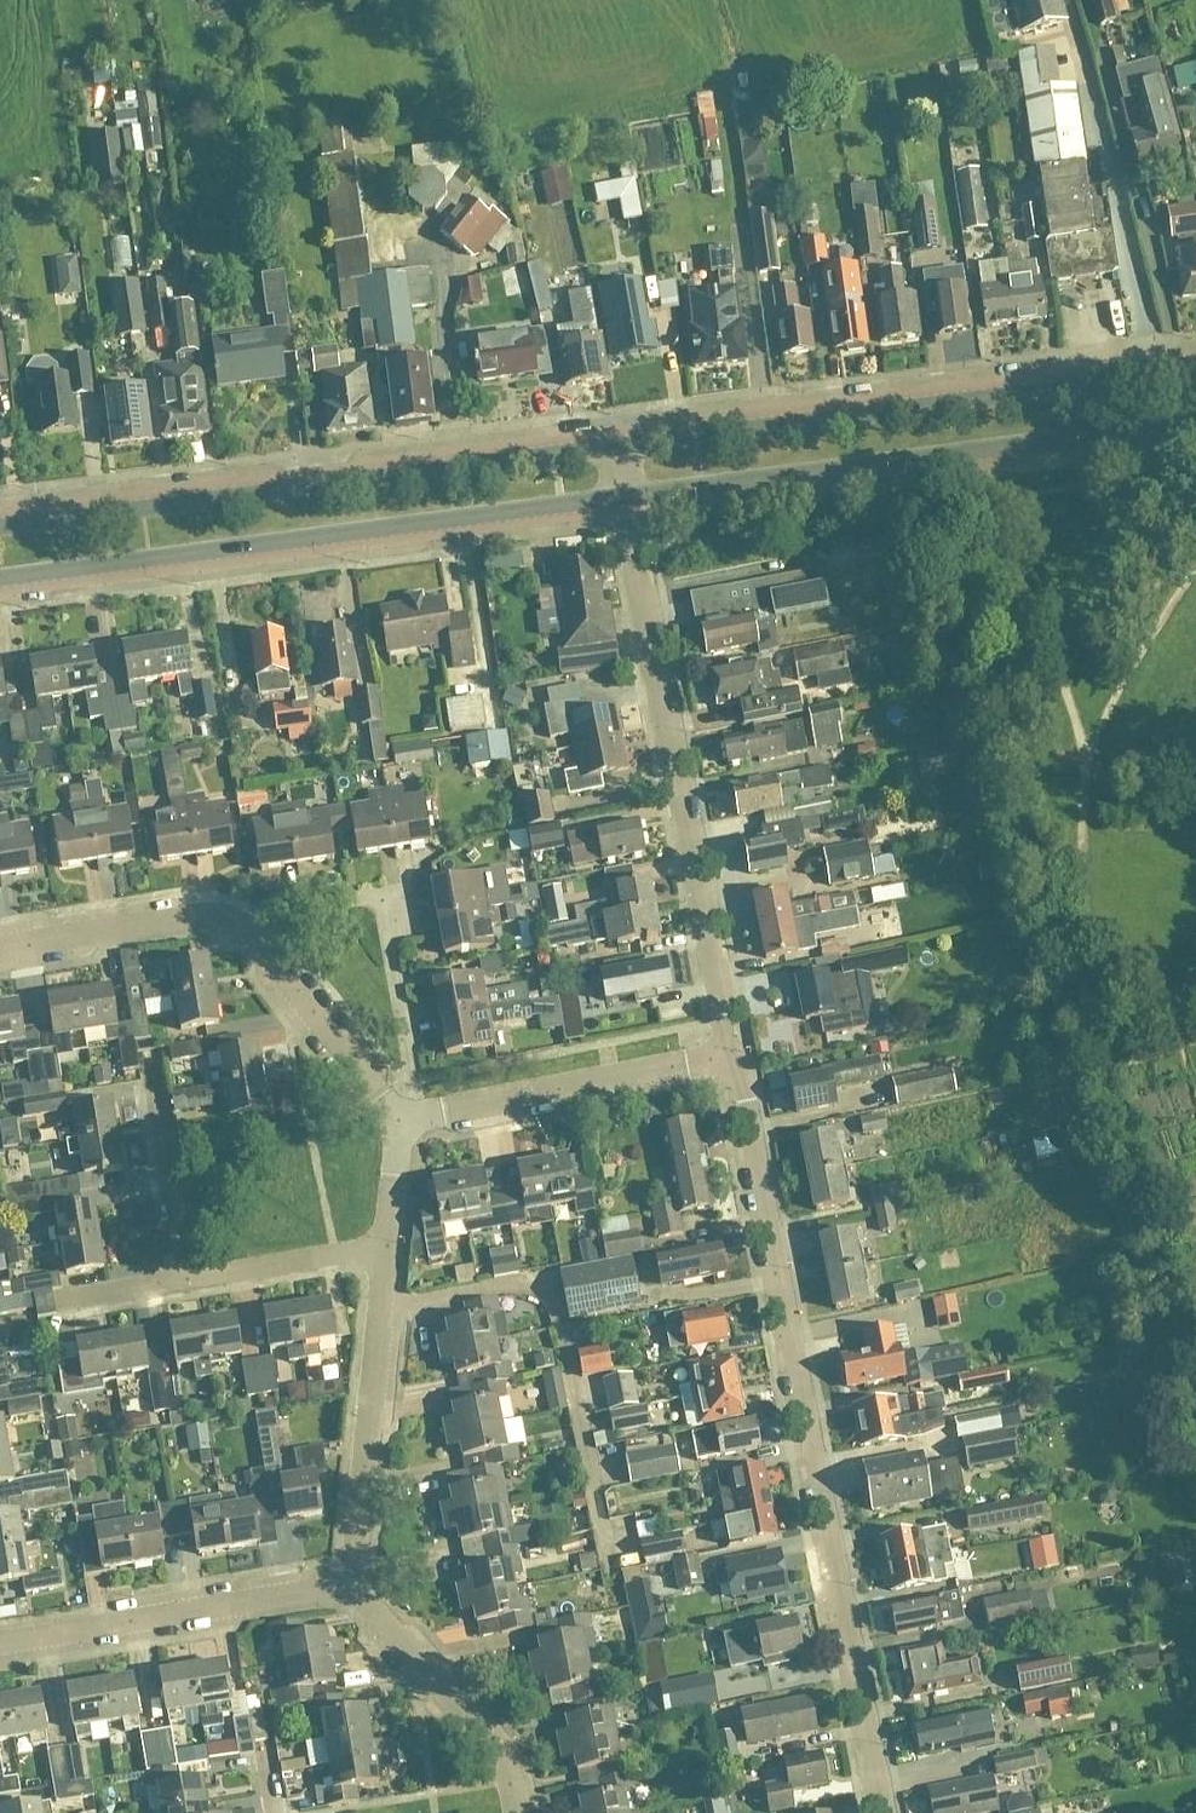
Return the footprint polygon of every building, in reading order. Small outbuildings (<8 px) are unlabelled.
[(1016,13),(1004,16),(1009,35),(1021,32),(1022,34),(1062,24),(1056,0),(1013,0),(1016,13)] [(1119,22),(1113,0),(1090,0),(1098,28),(1119,22)] [(1018,57),(1020,71),(1050,281),(1115,271),(1104,189),(1088,191),(1073,89),(1060,92),(1054,52),(1018,57)] [(1020,71),(1018,57),(1016,57),(1015,54),(984,58),(986,74),(1020,71)] [(975,62),(958,65),(961,80),(978,77),(975,62)] [(1137,99),(1147,130),(1129,135),(1138,169),(1176,158),(1172,142),(1177,140),(1160,81),(1155,64),(1116,74),(1124,102),(1137,99)] [(1184,95),(1195,92),(1195,64),(1177,69),(1184,95)] [(138,121),(142,156),(161,154),(156,119),(138,121)] [(142,156),(138,129),(120,131),(124,158),(142,156)] [(125,187),(118,134),(95,137),(102,190),(125,187)] [(431,213),(448,226),(467,202),(471,196),(450,180),(462,167),(438,147),(410,151),(413,179),(405,189),(407,205),(419,214),(431,213)] [(355,281),(370,279),(355,156),(323,160),(341,313),(359,311),(355,281)] [(539,175),(542,190),(566,185),(563,169),(539,175)] [(956,175),(958,193),(964,233),(985,230),(980,190),(979,190),(976,172),(956,175)] [(487,218),(467,202),(448,226),(440,236),(460,252),(487,218)] [(1177,241),(1195,238),(1195,204),(1166,207),(1171,242),(1177,241)] [(910,208),(917,256),(941,253),(934,205),(910,208)] [(1020,210),(1025,254),(1042,251),(1036,208),(1020,210)] [(822,239),(806,241),(804,226),(816,225),(815,211),(796,213),(804,271),(826,268),(822,239)] [(854,214),(860,262),(877,260),(871,212),(854,214)] [(498,256),(514,235),(507,229),(509,226),(491,213),(487,218),(460,252),(469,258),(479,256),(486,247),(498,256)] [(770,214),(748,217),(756,277),(779,274),(770,214)] [(1177,241),(1181,271),(1178,272),(1182,299),(1195,297),(1195,238),(1177,241)] [(743,364),(746,364),(745,362),(741,326),(741,324),(738,324),(739,324),(738,325),(734,292),(732,292),(730,274),(732,274),(730,251),(730,249),(724,249),(707,251),(710,276),(716,275),(716,276),(719,293),(689,297),(693,330),(690,330),(694,367),(694,368),(694,370),(697,370),(697,369),(743,364)] [(63,265),(68,299),(86,297),(82,262),(63,265)] [(1007,269),(1009,284),(1015,326),(1045,322),(1039,280),(1037,281),(1035,265),(1007,269)] [(863,348),(866,348),(855,269),(824,273),(829,307),(832,306),(833,313),(830,314),(835,352),(847,350),(848,355),(863,353),(863,348)] [(1015,326),(1009,284),(1003,285),(1000,269),(979,272),(981,289),(980,289),(985,330),(1015,326)] [(881,291),(873,292),(880,345),(920,340),(915,299),(904,301),(900,270),(878,273),(881,291)] [(378,352),(409,348),(413,348),(408,310),(430,307),(426,273),(370,279),(355,281),(359,311),(361,325),(374,324),(377,350),(378,352)] [(961,291),(959,274),(924,279),(930,315),(935,315),(938,337),(971,333),(965,290),(961,291)] [(279,336),(292,334),(284,275),(261,278),(264,301),(270,300),(274,336),(213,344),(216,371),(214,371),(214,377),(217,376),(218,389),(284,380),(279,336)] [(170,331),(164,290),(163,281),(144,284),(151,334),(170,331)] [(456,308),(457,310),(482,305),(477,281),(462,284),(456,308)] [(109,286),(116,339),(145,335),(137,282),(109,286)] [(646,325),(639,282),(603,288),(614,355),(657,348),(653,323),(646,325)] [(773,292),(782,359),(814,354),(808,316),(798,318),(794,289),(773,292)] [(590,292),(589,292),(567,296),(575,344),(558,347),(564,389),(608,382),(601,340),(598,340),(590,292)] [(171,311),(177,367),(185,439),(209,437),(200,364),(199,364),(193,308),(171,311)] [(479,383),(536,375),(530,337),(473,345),(479,383)] [(378,352),(377,350),(375,351),(377,371),(387,370),(394,428),(431,423),(424,364),(411,365),(409,348),(378,352)] [(328,436),(350,433),(343,371),(338,371),(336,350),(312,353),(314,376),(320,375),(328,436)] [(26,387),(35,385),(42,438),(77,433),(72,400),(91,397),(85,359),(65,362),(68,379),(56,381),(54,371),(45,364),(32,366),(25,376),(26,387)] [(163,442),(185,439),(177,367),(154,369),(163,442)] [(343,371),(350,433),(373,431),(365,368),(343,371)] [(151,443),(144,390),(106,394),(113,448),(151,443)] [(889,539),(855,547),(863,586),(897,579),(889,539)] [(556,654),(559,675),(617,667),(609,607),(601,608),(595,566),(560,571),(566,613),(558,615),(563,653),(556,654)] [(700,627),(706,656),(707,657),(757,647),(754,630),(776,626),(774,620),(827,609),(822,587),(821,588),(818,572),(719,592),(720,596),(696,601),(702,627),(700,627)] [(472,667),(469,650),(464,616),(446,619),(443,602),(382,612),(388,652),(449,643),(454,670),(472,667)] [(322,643),(315,644),(321,689),(356,685),(351,649),(345,649),(342,629),(321,632),(322,643)] [(282,637),(251,641),(258,697),(289,693),(282,637)] [(154,643),(160,681),(175,679),(179,700),(193,697),(197,722),(212,720),(207,685),(193,687),(184,638),(154,643)] [(147,704),(144,684),(160,681),(154,643),(122,649),(131,699),(116,701),(121,733),(136,730),(132,706),(147,704)] [(794,657),(798,682),(799,683),(848,673),(844,647),(794,657)] [(92,654),(62,659),(68,697),(85,694),(90,721),(103,719),(106,735),(121,733),(116,701),(101,704),(92,654)] [(51,700),(68,697),(62,659),(31,665),(39,716),(22,719),(27,749),(43,746),(40,732),(56,729),(51,700)] [(710,673),(717,709),(741,705),(745,726),(799,716),(795,693),(783,695),(779,674),(772,675),(770,662),(767,663),(764,664),(755,665),(754,664),(710,673)] [(7,724),(12,751),(27,749),(22,719),(7,721),(0,677),(0,726),(7,724)] [(309,727),(305,704),(304,690),(293,692),(294,706),(271,708),(275,733),(286,732),(288,743),(315,740),(312,726),(309,727)] [(386,763),(381,724),(376,690),(354,693),(359,728),(367,727),(372,765),(386,763)] [(529,700),(510,691),(504,705),(523,714),(529,700)] [(481,699),(444,705),(449,734),(485,728),(481,699)] [(550,740),(571,736),(574,750),(621,741),(615,709),(588,714),(585,701),(544,709),(550,740)] [(806,712),(810,733),(841,727),(835,706),(806,712)] [(724,744),(728,767),(728,768),(759,762),(760,766),(786,760),(808,755),(801,725),(780,729),(753,734),(754,738),(724,744)] [(468,770),(470,770),(509,764),(505,733),(483,736),(486,749),(466,753),(468,770)] [(146,754),(143,739),(123,742),(126,757),(146,754)] [(621,741),(574,750),(578,772),(564,775),(569,799),(604,792),(601,778),(627,773),(621,741)] [(199,746),(177,749),(180,764),(201,760),(199,746)] [(855,750),(859,764),(877,760),(875,753),(874,746),(855,750)] [(798,777),(790,778),(733,789),(738,818),(779,811),(776,796),(800,792),(801,796),(827,791),(824,772),(798,777)] [(70,807),(72,807),(85,804),(84,797),(82,787),(67,790),(70,807)] [(384,792),(394,851),(430,845),(422,797),(402,801),(400,789),(384,792)] [(394,851),(384,792),(368,794),(370,806),(337,811),(342,836),(353,835),(357,857),(394,851)] [(139,827),(139,826),(134,796),(122,798),(124,810),(106,813),(104,801),(100,802),(88,804),(98,863),(134,857),(130,828),(139,827)] [(187,798),(197,857),(232,852),(225,804),(204,807),(202,796),(187,798)] [(528,828),(553,823),(547,796),(523,801),(528,828)] [(999,820),(997,797),(985,798),(987,821),(999,820)] [(187,798),(185,799),(170,801),(172,813),(151,816),(159,864),(197,857),(187,798)] [(818,819),(834,816),(832,805),(830,798),(790,806),(793,824),(818,819)] [(85,804),(72,807),(74,818),(53,822),(61,869),(98,863),(88,804),(85,804)] [(334,861),(330,838),(342,836),(337,811),(326,813),(305,816),(303,805),(288,807),(298,866),(334,861)] [(260,873),(298,866),(288,807),(271,810),(273,822),(253,825),(260,873)] [(834,816),(818,819),(822,836),(836,833),(849,835),(865,832),(861,810),(849,813),(834,816)] [(0,879),(36,873),(28,825),(8,829),(6,817),(0,818),(0,876),(0,879)] [(567,838),(571,856),(599,850),(602,863),(643,855),(637,823),(595,831),(595,833),(567,838)] [(805,849),(800,823),(793,825),(761,831),(763,841),(744,845),(750,876),(788,869),(785,853),(805,849)] [(532,857),(562,851),(558,827),(528,833),(532,857)] [(873,881),(872,875),(869,862),(866,844),(821,852),(827,889),(873,881)] [(996,867),(977,871),(979,884),(999,880),(996,867)] [(438,921),(497,910),(494,894),(483,896),(479,876),(431,884),(438,921)] [(577,925),(653,910),(648,881),(615,887),(618,902),(574,912),(577,924),(577,925)] [(878,907),(909,903),(907,887),(875,891),(878,907)] [(760,930),(851,912),(848,897),(790,908),(787,893),(754,900),(760,930)] [(511,908),(501,909),(504,925),(513,923),(511,908)] [(500,926),(497,910),(438,921),(444,956),(493,948),(489,928),(500,926)] [(577,924),(552,929),(546,931),(544,931),(548,950),(565,947),(565,949),(614,939),(616,946),(659,938),(653,910),(577,925),(577,924)] [(854,928),(851,912),(760,930),(766,961),(799,955),(815,952),(812,936),(854,928)] [(850,965),(853,978),(864,976),(879,973),(877,959),(850,965)] [(129,1006),(145,1004),(170,1000),(213,993),(207,961),(169,968),(172,984),(143,989),(139,969),(123,971),(129,1006)] [(630,976),(610,980),(603,981),(605,993),(613,992),(614,997),(633,994),(635,1005),(654,1001),(653,994),(669,991),(664,965),(629,972),(630,976)] [(439,1020),(528,1003),(524,987),(484,995),(480,974),(432,983),(439,1020)] [(856,993),(853,978),(842,981),(841,977),(826,980),(825,977),(797,983),(805,1024),(822,1021),(825,1039),(864,1031),(856,993)] [(110,990),(79,995),(86,1031),(88,1045),(117,1040),(122,1071),(137,1068),(130,1024),(116,1026),(110,990)] [(213,993),(170,1000),(173,1017),(178,1016),(180,1031),(219,1024),(213,993)] [(39,1038),(41,1052),(47,1083),(62,1081),(58,1056),(72,1053),(69,1034),(86,1031),(79,995),(48,1000),(54,1036),(40,1038),(40,1037),(39,1038)] [(582,1042),(575,995),(556,998),(563,1045),(582,1042)] [(531,1019),(528,1003),(439,1020),(445,1056),(494,1047),(490,1027),(531,1019)] [(134,1042),(148,1040),(151,1039),(145,1004),(129,1006),(134,1042)] [(17,1005),(0,1008),(0,1046),(10,1044),(13,1063),(28,1060),(32,1086),(47,1083),(41,1052),(25,1054),(17,1005)] [(203,1042),(168,1048),(170,1064),(205,1058),(203,1042)] [(220,1088),(262,1082),(257,1048),(219,1054),(222,1070),(217,1071),(220,1088)] [(863,1087),(862,1083),(858,1065),(827,1071),(811,1075),(812,1081),(791,1085),(797,1115),(836,1108),(833,1093),(863,1087)] [(950,1070),(891,1082),(896,1107),(955,1094),(950,1070)] [(262,1082),(220,1088),(223,1103),(227,1102),(230,1119),(267,1113),(262,1082)] [(26,1117),(66,1110),(64,1095),(24,1102),(26,1117)] [(67,1142),(115,1134),(110,1102),(73,1108),(76,1125),(57,1128),(60,1144),(67,1142)] [(883,1119),(861,1124),(864,1136),(886,1131),(883,1119)] [(673,1203),(649,1208),(656,1241),(681,1236),(677,1215),(711,1208),(703,1166),(695,1123),(658,1130),(667,1173),(673,1203)] [(67,1142),(69,1158),(81,1156),(84,1174),(99,1172),(99,1174),(121,1171),(115,1134),(67,1142)] [(834,1138),(833,1136),(802,1142),(806,1160),(842,1153),(841,1147),(844,1147),(842,1136),(834,1138)] [(842,1153),(806,1160),(810,1178),(845,1171),(842,1153)] [(541,1164),(549,1209),(573,1205),(575,1214),(593,1211),(587,1179),(569,1182),(565,1160),(541,1164)] [(503,1194),(509,1226),(526,1223),(525,1214),(549,1209),(541,1164),(517,1169),(521,1191),(503,1194)] [(813,1197),(844,1190),(849,1189),(845,1171),(810,1178),(813,1197)] [(481,1176),(457,1180),(465,1225),(467,1233),(509,1226),(503,1194),(485,1197),(481,1176)] [(79,1192),(77,1177),(2,1189),(4,1204),(10,1204),(79,1192)] [(465,1225),(457,1180),(432,1185),(436,1206),(418,1210),(428,1265),(441,1263),(445,1257),(440,1229),(465,1225)] [(844,1190),(813,1197),(817,1214),(848,1208),(844,1190)] [(888,1191),(875,1194),(879,1214),(892,1211),(888,1191)] [(48,1213),(45,1198),(10,1204),(12,1219),(48,1213)] [(53,1227),(56,1244),(98,1237),(92,1204),(55,1210),(57,1227),(53,1227)] [(892,1211),(879,1214),(882,1234),(896,1231),(892,1211)] [(600,1239),(605,1261),(640,1254),(636,1233),(600,1239)] [(825,1257),(856,1251),(852,1234),(821,1240),(825,1257)] [(98,1237),(56,1244),(59,1259),(63,1258),(66,1275),(103,1269),(98,1237)] [(676,1254),(655,1259),(660,1286),(681,1282),(681,1283),(724,1274),(718,1244),(675,1253),(676,1254)] [(828,1276),(864,1269),(861,1250),(856,1251),(825,1257),(828,1276)] [(559,1274),(568,1322),(639,1307),(629,1260),(559,1274)] [(2,1280),(8,1298),(16,1295),(9,1269),(0,1272),(0,1281),(2,1280)] [(832,1294),(863,1288),(868,1287),(864,1269),(828,1276),(832,1294)] [(60,1289),(58,1274),(22,1280),(25,1295),(60,1289)] [(916,1287),(894,1291),(896,1304),(919,1300),(916,1287)] [(863,1288),(832,1294),(835,1311),(866,1305),(863,1288)] [(0,1301),(0,1317),(24,1312),(21,1297),(2,1300),(0,1301)] [(494,1344),(489,1319),(498,1317),(494,1299),(463,1306),(467,1322),(446,1326),(449,1339),(437,1341),(439,1355),(494,1344)] [(964,1330),(963,1301),(940,1302),(942,1331),(964,1330)] [(296,1308),(304,1362),(321,1359),(318,1344),(335,1341),(328,1302),(296,1308)] [(264,1313),(271,1352),(287,1349),(290,1364),(304,1362),(296,1308),(264,1313)] [(726,1343),(725,1340),(727,1337),(725,1329),(723,1327),(720,1312),(697,1316),(697,1311),(680,1314),(680,1315),(663,1318),(669,1352),(686,1349),(686,1350),(726,1343)] [(235,1318),(203,1324),(210,1367),(225,1365),(224,1359),(242,1356),(235,1318)] [(212,1379),(210,1367),(203,1324),(171,1329),(177,1367),(193,1364),(196,1381),(212,1379)] [(867,1354),(843,1359),(849,1390),(904,1379),(906,1389),(934,1383),(929,1355),(901,1360),(898,1348),(895,1349),(892,1330),(863,1335),(867,1354)] [(950,1347),(968,1346),(968,1332),(949,1332),(950,1347)] [(142,1334),(109,1339),(117,1382),(131,1379),(130,1375),(148,1372),(142,1334)] [(103,1389),(102,1384),(117,1382),(109,1339),(77,1345),(80,1363),(61,1366),(66,1396),(103,1389)] [(501,1384),(502,1384),(511,1382),(508,1366),(499,1368),(494,1344),(439,1355),(442,1367),(454,1365),(456,1377),(477,1373),(480,1389),(501,1384)] [(575,1351),(581,1379),(610,1373),(604,1344),(575,1351)] [(5,1390),(8,1403),(40,1398),(38,1383),(9,1388),(3,1352),(0,1352),(0,1391),(5,1390)] [(270,1358),(255,1361),(261,1397),(276,1394),(270,1358)] [(692,1386),(688,1387),(691,1397),(735,1389),(729,1360),(688,1368),(692,1386)] [(255,1361),(240,1363),(246,1399),(261,1397),(255,1361)] [(986,1390),(983,1375),(957,1380),(960,1395),(986,1390)] [(631,1376),(600,1382),(606,1413),(637,1407),(631,1376)] [(152,1414),(167,1413),(163,1381),(163,1379),(147,1382),(152,1414)] [(178,1379),(163,1381),(167,1413),(168,1417),(184,1415),(178,1379)] [(304,1388),(308,1403),(343,1398),(340,1382),(304,1388)] [(446,1437),(501,1426),(496,1402),(505,1400),(502,1384),(501,1384),(480,1389),(471,1390),(473,1404),(453,1408),(455,1421),(444,1424),(446,1437)] [(735,1389),(691,1397),(693,1408),(696,1408),(700,1425),(740,1417),(735,1389)] [(1160,1389),(1143,1391),(1144,1405),(1162,1403),(1160,1389)] [(941,1397),(922,1400),(909,1403),(908,1399),(896,1401),(853,1409),(856,1430),(938,1415),(938,1414),(944,1413),(941,1397)] [(6,1405),(9,1420),(40,1415),(37,1400),(6,1405)] [(611,1435),(648,1428),(644,1407),(607,1414),(611,1435)] [(952,1418),(956,1438),(1000,1430),(997,1409),(952,1418)] [(938,1415),(856,1430),(860,1450),(904,1442),(909,1441),(921,1438),(941,1431),(938,1415)] [(715,1431),(692,1436),(697,1462),(719,1457),(720,1459),(759,1451),(754,1423),(733,1427),(733,1426),(714,1430),(715,1431)] [(487,1471),(499,1469),(499,1468),(517,1464),(514,1449),(506,1451),(501,1426),(446,1437),(449,1450),(460,1448),(463,1460),(465,1475),(487,1470),(487,1471)] [(964,1442),(969,1469),(1010,1461),(1014,1454),(1010,1433),(964,1442)] [(623,1457),(629,1486),(679,1477),(673,1447),(623,1457)] [(280,1481),(286,1522),(320,1516),(314,1477),(326,1475),(321,1448),(293,1453),(297,1479),(280,1481)] [(20,1499),(68,1491),(65,1474),(12,1483),(7,1453),(0,1454),(0,1486),(8,1485),(11,1500),(20,1499)] [(929,1465),(923,1466),(921,1456),(863,1467),(872,1513),(930,1502),(930,1500),(936,1499),(937,1505),(963,1500),(955,1459),(929,1464),(929,1465)] [(721,1500),(766,1491),(762,1467),(716,1476),(721,1500)] [(444,1521),(507,1508),(499,1469),(487,1471),(487,1470),(465,1475),(448,1478),(454,1505),(441,1507),(444,1521)] [(221,1510),(227,1551),(257,1546),(254,1526),(271,1523),(263,1471),(250,1473),(253,1487),(248,1488),(251,1505),(237,1507),(234,1495),(218,1498),(220,1510),(221,1510)] [(23,1547),(20,1531),(31,1529),(28,1515),(70,1508),(68,1491),(20,1499),(23,1515),(17,1516),(0,1519),(0,1551),(23,1547)] [(726,1524),(771,1515),(766,1491),(721,1500),(726,1524)] [(689,1496),(691,1507),(702,1504),(699,1494),(689,1496)] [(172,1506),(177,1539),(193,1536),(196,1557),(227,1551),(221,1510),(220,1510),(218,1498),(172,1506)] [(963,1513),(967,1534),(1046,1520),(1040,1498),(963,1513)] [(91,1511),(92,1518),(75,1521),(81,1554),(97,1552),(101,1572),(132,1567),(126,1526),(122,1506),(91,1511)] [(126,1526),(132,1567),(163,1562),(159,1542),(177,1539),(172,1506),(154,1509),(156,1521),(126,1526)] [(485,1555),(515,1549),(507,1508),(444,1521),(446,1533),(458,1532),(461,1544),(482,1540),(485,1555)] [(728,1548),(776,1539),(771,1515),(726,1524),(724,1524),(728,1548)] [(654,1523),(635,1526),(634,1526),(638,1542),(657,1538),(654,1523)] [(881,1540),(885,1563),(941,1552),(947,1553),(943,1530),(937,1531),(919,1534),(918,1533),(881,1540)] [(679,1534),(657,1538),(638,1542),(642,1563),(684,1554),(679,1534)] [(23,1547),(0,1551),(0,1585),(21,1581),(24,1594),(61,1588),(59,1574),(40,1577),(37,1563),(26,1564),(23,1547)] [(518,1564),(515,1549),(485,1555),(488,1569),(467,1573),(469,1585),(458,1587),(460,1602),(515,1591),(513,1579),(520,1578),(518,1564)] [(941,1552),(885,1563),(891,1593),(946,1583),(943,1567),(950,1566),(947,1553),(941,1552)] [(713,1570),(716,1588),(728,1585),(731,1600),(746,1597),(747,1602),(786,1594),(778,1553),(724,1564),(725,1567),(713,1570)] [(572,1559),(575,1575),(594,1571),(592,1555),(572,1559)] [(696,1558),(670,1563),(676,1591),(702,1587),(696,1558)] [(624,1586),(629,1606),(650,1601),(646,1581),(624,1586)] [(515,1591),(460,1602),(463,1615),(475,1612),(477,1625),(498,1621),(501,1636),(531,1630),(527,1614),(525,1601),(518,1602),(515,1591)] [(1032,1623),(1025,1593),(981,1601),(988,1632),(1032,1623)] [(896,1636),(953,1625),(963,1623),(957,1595),(931,1601),(891,1609),(896,1636)] [(586,1662),(583,1648),(581,1636),(591,1634),(587,1618),(557,1625),(560,1640),(539,1644),(541,1656),(529,1659),(532,1673),(586,1662)] [(284,1666),(342,1658),(340,1644),(330,1646),(328,1633),(303,1637),(301,1622),(270,1627),(272,1642),(281,1641),(284,1666)] [(793,1624),(725,1638),(731,1668),(763,1661),(764,1667),(785,1663),(783,1657),(799,1654),(793,1624)] [(910,1700),(949,1693),(980,1687),(975,1661),(944,1667),(940,1648),(900,1656),(905,1681),(906,1681),(910,1700)] [(276,1707),(302,1703),(335,1699),(333,1685),(336,1684),(334,1672),(344,1670),(342,1658),(284,1666),(288,1690),(273,1692),(276,1707)] [(1070,1684),(1066,1661),(1016,1671),(1021,1694),(1070,1684)] [(585,1703),(585,1705),(604,1701),(604,1700),(600,1684),(592,1685),(586,1662),(532,1673),(535,1685),(547,1683),(552,1710),(585,1703)] [(230,1704),(231,1704),(224,1664),(192,1669),(199,1709),(202,1731),(224,1727),(222,1717),(232,1715),(230,1704)] [(182,1712),(199,1709),(192,1669),(160,1675),(167,1714),(169,1725),(184,1723),(182,1712)] [(132,1680),(99,1685),(106,1725),(123,1722),(125,1733),(139,1731),(138,1720),(132,1680)] [(702,1707),(697,1683),(660,1691),(665,1714),(702,1707)] [(89,1728),(106,1725),(99,1685),(67,1691),(74,1731),(74,1730),(76,1741),(91,1739),(89,1728)] [(1067,1691),(1045,1696),(1021,1700),(1025,1719),(1048,1715),(1050,1720),(1071,1716),(1067,1691)] [(39,1695),(6,1700),(13,1740),(29,1737),(31,1748),(46,1746),(44,1735),(45,1735),(39,1695)] [(340,1698),(335,1699),(302,1703),(305,1721),(321,1718),(325,1743),(373,1735),(370,1722),(381,1720),(378,1707),(342,1712),(340,1698)] [(560,1751),(615,1740),(610,1714),(618,1712),(615,1698),(604,1700),(604,1701),(585,1705),(588,1718),(566,1722),(569,1734),(557,1737),(560,1751)] [(13,1740),(6,1700),(0,1701),(0,1742),(13,1740)] [(773,1738),(775,1744),(816,1735),(809,1701),(740,1715),(746,1744),(773,1738)] [(253,1743),(267,1741),(262,1711),(248,1714),(248,1718),(253,1743)] [(986,1714),(954,1720),(914,1729),(920,1759),(959,1751),(960,1756),(993,1748),(986,1714)] [(251,1743),(253,1743),(248,1718),(231,1721),(237,1758),(253,1756),(251,1743)] [(177,1768),(170,1731),(155,1733),(161,1771),(177,1768)] [(146,1773),(161,1771),(155,1733),(140,1736),(146,1773)] [(386,1758),(388,1771),(398,1769),(394,1743),(374,1746),(373,1735),(325,1743),(329,1768),(386,1758)] [(602,1782),(628,1777),(631,1777),(628,1762),(620,1764),(615,1740),(560,1751),(563,1763),(575,1760),(577,1773),(599,1768),(602,1782)] [(78,1747),(62,1749),(68,1786),(84,1783),(78,1747)] [(62,1749),(46,1752),(53,1789),(68,1786),(62,1749)] [(1034,1771),(1034,1770),(1046,1768),(1042,1752),(1031,1754),(991,1762),(994,1780),(1034,1771)] [(763,1787),(769,1812),(781,1812),(793,1811),(790,1797),(804,1794),(806,1789),(825,1785),(819,1755),(784,1763),(788,1782),(763,1787)] [(323,1784),(325,1794),(327,1808),(358,1803),(356,1790),(381,1786),(379,1772),(388,1771),(386,1758),(329,1768),(331,1783),(323,1784)] [(160,1812),(168,1812),(208,1806),(206,1792),(216,1790),(214,1777),(178,1783),(177,1769),(145,1774),(148,1788),(156,1787),(160,1812)] [(18,1794),(16,1779),(2,1781),(0,1770),(0,1797),(18,1794)] [(628,1777),(602,1782),(599,1783),(602,1798),(581,1803),(583,1812),(635,1812),(628,1777)] [(932,1812),(997,1812),(999,1812),(991,1778),(927,1791),(932,1812)] [(84,1783),(68,1786),(53,1789),(56,1804),(71,1802),(93,1798),(90,1782),(84,1783)] [(50,1805),(38,1806),(0,1812),(51,1812),(50,1805)]
